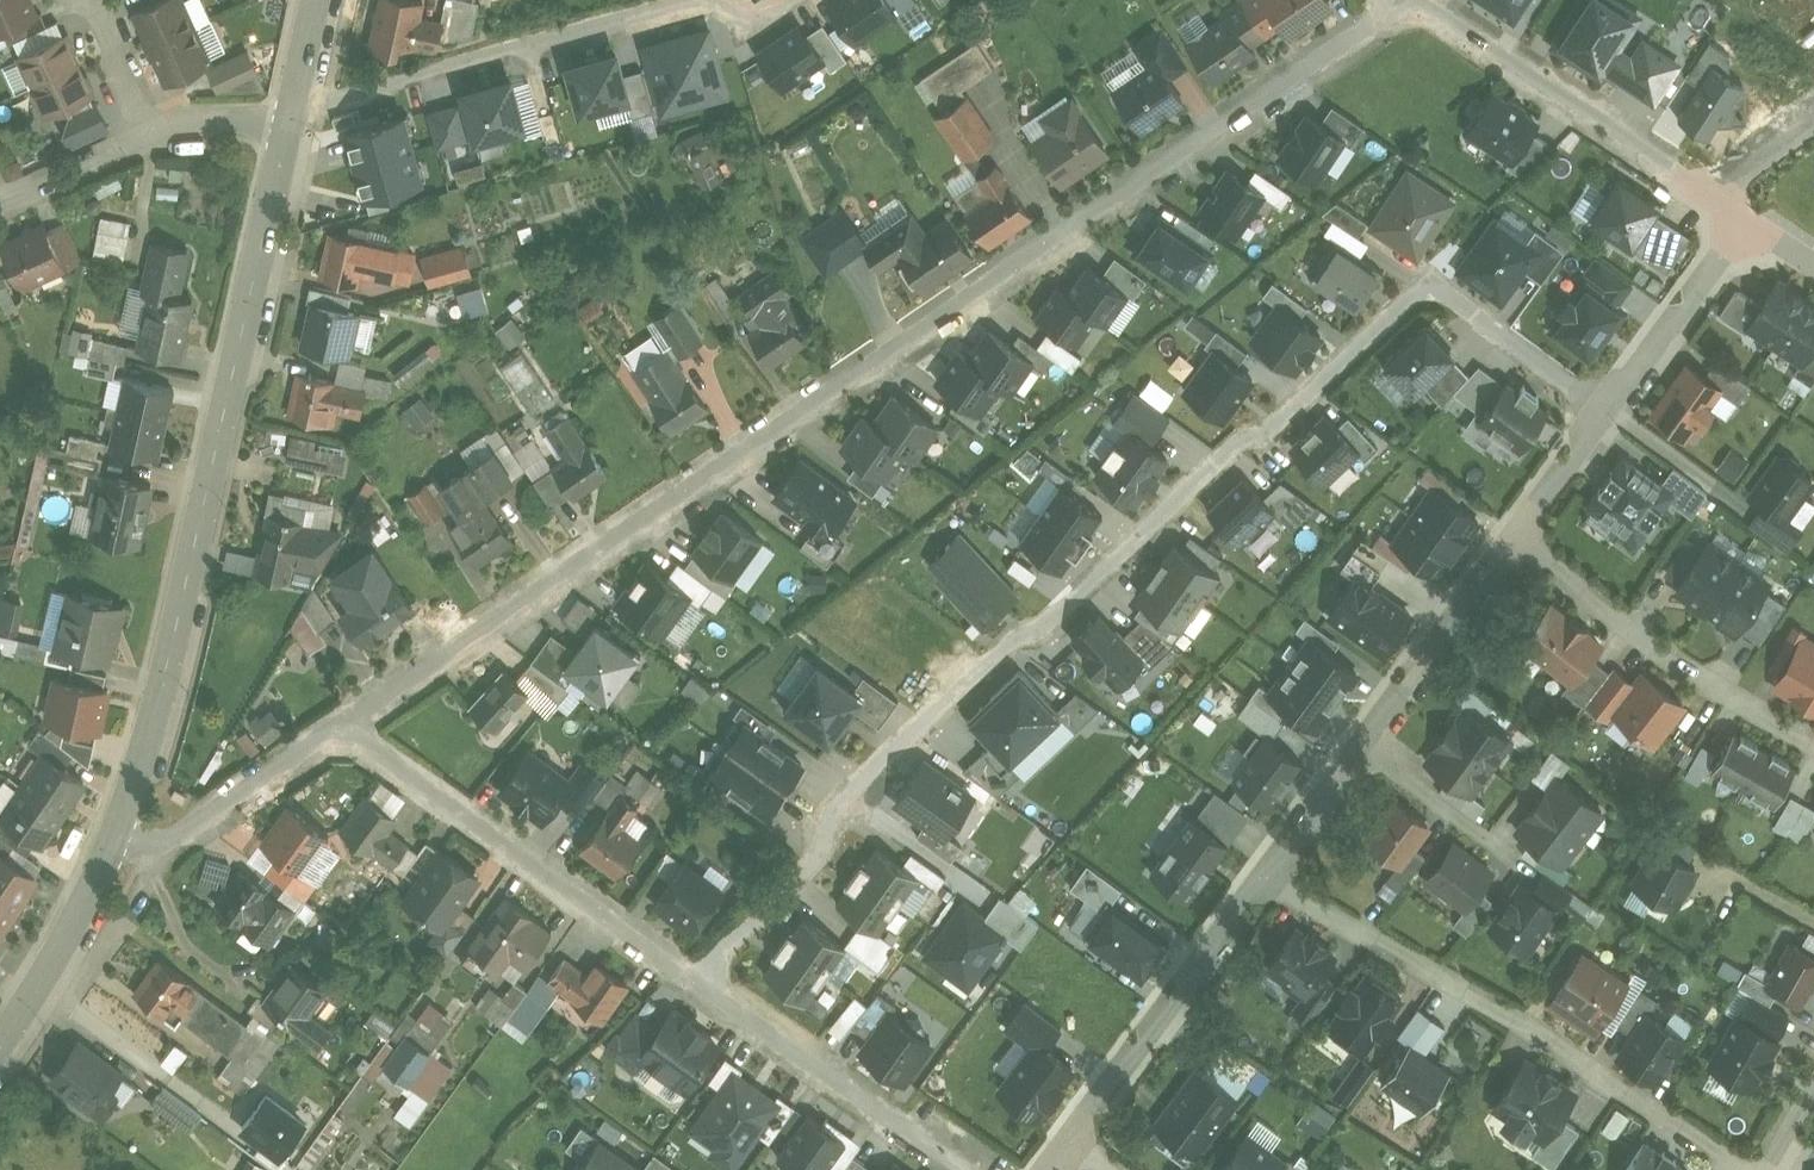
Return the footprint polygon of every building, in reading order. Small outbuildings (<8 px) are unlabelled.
[(3,30),(36,14),(36,13),(30,0),(0,0),(0,31),(3,30)] [(136,10),(147,36),(144,38),(149,48),(194,27),(182,0),(158,0),(136,10)] [(372,46),(396,51),(398,42),(412,45),(413,41),(438,47),(439,44),(441,21),(419,16),(422,0),(382,0),(372,46)] [(478,0),(446,0),(441,21),(439,44),(473,35),(480,1),(478,0)] [(887,0),(833,0),(824,7),(852,46),(897,14),(887,0)] [(1242,0),(1239,0),(1224,10),(1227,15),(1228,14),(1249,45),(1265,34),(1242,0)] [(1265,34),(1283,22),(1267,0),(1242,0),(1265,34)] [(1283,22),(1289,31),(1330,3),(1328,0),(1267,0),(1283,22)] [(1514,18),(1526,0),(1487,0),(1514,18)] [(1606,67),(1655,98),(1678,63),(1644,40),(1632,58),(1618,49),(1640,16),(1616,0),(1582,0),(1553,43),(1601,75),(1606,67)] [(36,14),(3,30),(9,42),(58,19),(48,24),(42,10),(36,13),(36,14)] [(1227,15),(1189,41),(1214,77),(1253,50),(1249,45),(1228,14),(1227,15)] [(58,19),(9,42),(37,30),(44,44),(65,34),(58,19)] [(783,92),(827,62),(799,21),(754,52),(783,92)] [(194,27),(149,48),(153,57),(156,56),(168,82),(210,62),(194,27)] [(717,81),(702,28),(646,43),(663,107),(688,100),(685,90),(717,81)] [(1162,28),(1136,45),(1150,66),(1157,61),(1168,76),(1186,64),(1162,28)] [(44,44),(21,55),(24,63),(22,67),(27,77),(31,78),(34,84),(79,63),(72,49),(74,48),(73,47),(72,47),(69,42),(71,41),(70,40),(69,41),(66,34),(65,34),(44,44)] [(977,40),(922,78),(944,110),(967,94),(963,88),(995,67),(977,40)] [(1686,76),(1700,85),(1714,65),(1721,70),(1730,55),(1710,42),(1686,76)] [(631,103),(617,50),(563,64),(577,117),(631,103)] [(1150,66),(1116,90),(1141,127),(1183,99),(1168,76),(1157,61),(1150,66)] [(79,63),(34,84),(37,91),(35,95),(40,106),(44,106),(48,113),(71,103),(92,93),(93,93),(90,86),(91,85),(91,84),(89,85),(87,80),(88,79),(88,78),(86,78),(79,63)] [(1721,70),(1714,65),(1700,85),(1676,118),(1709,140),(1717,126),(1748,125),(1747,85),(1743,86),(1721,70)] [(530,130),(515,76),(460,91),(476,146),(530,130)] [(1538,121),(1493,92),(1469,129),(1514,158),(1538,121)] [(92,93),(71,103),(78,118),(99,108),(92,93)] [(996,137),(967,94),(944,110),(936,115),(965,157),(978,176),(988,170),(975,151),(996,137)] [(1072,99),(1050,113),(1058,125),(1035,141),(1062,181),(1107,151),(1072,99)] [(459,104),(431,111),(440,144),(468,136),(459,104)] [(1344,137),(1309,113),(1298,128),(1296,126),(1288,138),(1290,140),(1281,154),(1316,178),(1344,137)] [(401,115),(348,130),(357,162),(413,146),(409,129),(405,130),(401,115)] [(756,255),(707,147),(714,144),(707,128),(684,138),(739,262),(756,255)] [(413,146),(357,162),(366,194),(419,179),(415,165),(418,164),(413,146)] [(722,232),(686,151),(673,157),(709,238),(722,232)] [(997,164),(988,170),(978,176),(965,157),(982,182),(958,198),(967,210),(966,210),(988,243),(1031,214),(997,164)] [(479,162),(457,168),(461,179),(482,173),(479,162)] [(1368,226),(1419,259),(1458,200),(1407,166),(1368,226)] [(1264,192),(1228,168),(1216,187),(1219,189),(1215,195),(1212,193),(1201,208),(1237,232),(1264,192)] [(1589,219),(1634,248),(1663,203),(1618,174),(1589,219)] [(1355,235),(1364,218),(1328,199),(1321,214),(1329,218),(1320,233),(1358,253),(1364,240),(1355,235)] [(862,236),(843,209),(828,220),(846,247),(862,236)] [(912,212),(864,245),(880,267),(900,253),(908,264),(898,271),(914,294),(923,287),(924,287),(972,254),(947,218),(926,233),(912,212)] [(96,215),(92,253),(123,256),(127,219),(96,215)] [(1212,251),(1159,216),(1136,251),(1188,286),(1212,251)] [(1456,270),(1502,303),(1542,249),(1495,216),(1456,270)] [(81,255),(66,222),(49,230),(65,265),(63,266),(64,268),(80,261),(81,255)] [(46,223),(2,243),(21,284),(63,266),(65,265),(49,230),(46,223)] [(349,237),(331,233),(322,274),(357,282),(361,266),(408,277),(414,253),(366,243),(369,229),(351,225),(349,237)] [(816,265),(800,276),(809,288),(842,265),(825,239),(807,252),(816,265)] [(188,249),(155,242),(145,287),(153,288),(140,346),(181,355),(193,299),(178,296),(188,249)] [(1314,279),(1357,307),(1381,271),(1338,243),(1314,279)] [(451,260),(428,267),(434,283),(456,276),(453,264),(468,260),(463,245),(447,250),(451,260)] [(1057,284),(1036,314),(1078,344),(1098,316),(1108,324),(1130,294),(1087,263),(1067,291),(1057,284)] [(776,269),(742,292),(763,324),(750,333),(770,363),(805,340),(789,315),(795,311),(783,294),(789,290),(776,269)] [(741,310),(718,274),(703,284),(727,319),(741,310)] [(1760,303),(1745,327),(1747,329),(1773,346),(1808,293),(1779,274),(1771,285),(1760,303)] [(1551,329),(1590,357),(1625,309),(1587,281),(1575,297),(1569,292),(1556,310),(1563,314),(1551,329)] [(452,290),(458,314),(489,307),(483,283),(452,290)] [(1742,291),(1736,287),(1719,313),(1746,330),(1747,329),(1745,327),(1760,303),(1752,297),(1742,291)] [(1773,346),(1799,362),(1802,364),(1813,346),(1813,297),(1808,293),(1773,346)] [(355,311),(316,302),(306,344),(346,353),(349,340),(352,341),(358,314),(355,313),(355,311)] [(702,340),(677,303),(657,317),(681,354),(702,340)] [(1322,335),(1279,304),(1254,338),(1296,370),(1322,335)] [(511,316),(495,327),(507,345),(523,334),(511,316)] [(1458,354),(1427,321),(1382,363),(1412,396),(1458,354)] [(960,349),(938,379),(981,409),(1001,382),(1011,389),(1032,359),(990,329),(970,356),(960,349)] [(129,343),(103,337),(99,356),(117,361),(124,362),(129,343)] [(1802,364),(1799,362),(1794,371),(1812,384),(1813,380),(1813,346),(1802,364)] [(667,347),(634,369),(654,398),(652,400),(672,430),(707,406),(667,347)] [(528,413),(551,397),(519,350),(496,366),(528,413)] [(1215,350),(1185,390),(1224,418),(1253,378),(1215,350)] [(411,354),(399,355),(401,381),(413,381),(411,354)] [(99,356),(91,355),(87,370),(113,377),(117,361),(99,356)] [(1672,378),(1649,411),(1687,439),(1698,424),(1703,427),(1717,406),(1713,403),(1722,390),(1724,386),(1706,373),(1686,359),(1672,378)] [(1751,384),(1716,359),(1711,367),(1706,373),(1724,386),(1722,390),(1738,402),(1750,386),(1751,384)] [(1505,382),(1480,363),(1454,391),(1478,409),(1482,412),(1505,382)] [(334,381),(299,373),(290,414),(332,423),(336,407),(361,413),(366,391),(366,389),(361,388),(334,383),(334,381)] [(390,379),(364,373),(361,388),(366,389),(366,391),(387,395),(390,379)] [(171,387),(127,378),(113,442),(157,452),(171,387)] [(1521,388),(1508,378),(1505,382),(1482,412),(1478,409),(1476,410),(1481,414),(1475,422),(1520,455),(1537,431),(1535,430),(1550,409),(1536,399),(1539,395),(1537,394),(1535,397),(1523,389),(1526,385),(1524,384),(1521,388)] [(865,415),(844,445),(886,475),(906,447),(916,455),(938,425),(895,395),(875,422),(865,415)] [(422,396),(403,405),(411,423),(430,414),(422,396)] [(1325,486),(1362,450),(1325,411),(1288,447),(1325,486)] [(586,446),(566,417),(547,430),(566,458),(554,466),(574,496),(609,473),(590,443),(586,446)] [(1167,458),(1130,430),(1119,444),(1115,441),(1103,458),(1107,461),(1097,475),(1135,502),(1146,487),(1149,489),(1159,475),(1156,473),(1167,458)] [(102,438),(71,432),(68,447),(98,454),(102,438)] [(313,439),(297,436),(284,494),(332,504),(344,449),(312,442),(313,439)] [(534,438),(515,450),(526,467),(544,454),(534,438)] [(68,447),(53,444),(49,463),(100,474),(104,456),(98,454),(68,447)] [(1713,468),(1734,478),(1745,457),(1724,446),(1713,468)] [(1746,493),(1761,504),(1782,519),(1786,514),(1790,518),(1803,527),(1813,510),(1813,500),(1807,495),(1813,484),(1813,475),(1777,449),(1746,493)] [(493,450),(442,484),(463,516),(450,524),(476,563),(511,539),(484,498),(512,478),(493,450)] [(1662,480),(1624,451),(1605,477),(1587,500),(1585,502),(1637,542),(1670,498),(1676,491),(1662,480)] [(855,498),(801,459),(776,493),(830,533),(855,498)] [(1709,492),(1673,466),(1668,473),(1662,480),(1676,491),(1670,498),(1690,513),(1692,515),(1709,492)] [(1440,476),(1429,468),(1421,479),(1432,487),(1440,476)] [(153,481),(108,472),(95,532),(140,541),(153,481)] [(1240,544),(1276,511),(1243,475),(1207,508),(1240,544)] [(1103,514),(1060,484),(1020,540),(1062,570),(1103,514)] [(1479,520),(1432,487),(1413,514),(1460,547),(1479,520)] [(284,494),(274,492),(269,514),(269,515),(256,573),(290,581),(294,563),(319,568),(341,531),(332,529),(338,506),(332,504),(284,494)] [(1782,519),(1761,504),(1749,521),(1775,540),(1790,518),(1786,514),(1782,519)] [(761,537),(724,511),(714,525),(712,523),(703,535),(706,537),(696,551),(732,577),(761,537)] [(1460,547),(1413,514),(1394,542),(1440,575),(1460,547)] [(1790,518),(1775,540),(1788,549),(1789,547),(1804,528),(1803,527),(1790,518)] [(1018,594),(960,533),(947,546),(958,558),(938,577),(985,626),(1018,594)] [(1382,533),(1373,545),(1386,554),(1394,542),(1385,535),(1382,533)] [(1703,544),(1688,535),(1679,549),(1693,558),(1703,544)] [(1741,557),(1708,536),(1703,544),(1693,558),(1678,581),(1671,592),(1688,602),(1687,605),(1705,616),(1741,557)] [(1156,567),(1202,601),(1222,575),(1176,541),(1156,567)] [(373,548),(334,574),(353,602),(342,610),(363,640),(387,624),(391,624),(400,618),(400,615),(413,606),(392,574),(391,574),(373,548)] [(1679,549),(1664,572),(1671,576),(1678,581),(1693,558),(1679,549)] [(1741,557),(1705,616),(1707,613),(1717,619),(1715,622),(1720,625),(1736,636),(1741,629),(1753,610),(1767,589),(1772,578),(1741,557)] [(690,594),(647,563),(619,602),(661,633),(690,594)] [(1136,593),(1182,627),(1202,601),(1156,567),(1136,593)] [(1384,652),(1411,613),(1357,575),(1330,613),(1384,652)] [(336,619),(314,587),(303,606),(319,631),(336,619)] [(1767,589),(1753,610),(1776,624),(1789,604),(1767,589)] [(125,604),(70,590),(57,646),(108,658),(116,626),(119,627),(125,604)] [(12,632),(19,599),(0,595),(0,630),(12,632)] [(1580,618),(1568,609),(1567,610),(1552,597),(1518,641),(1569,681),(1573,684),(1593,656),(1606,640),(1591,627),(1591,626),(1580,618)] [(1776,624),(1753,610),(1741,629),(1752,636),(1762,643),(1776,624)] [(1118,685),(1146,659),(1100,611),(1072,637),(1118,685)] [(564,666),(610,697),(641,652),(596,620),(564,666)] [(1808,629),(1794,622),(1786,637),(1795,642),(1799,634),(1807,632),(1808,629)] [(0,632),(0,649),(17,653),(20,636),(0,632)] [(1771,686),(1792,697),(1803,703),(1813,683),(1813,636),(1807,632),(1799,634),(1795,642),(1779,670),(1771,686)] [(49,643),(20,636),(17,653),(46,659),(49,643)] [(1786,637),(1770,665),(1775,667),(1779,670),(1795,642),(1786,637)] [(1357,672),(1311,638),(1293,662),(1339,695),(1357,672)] [(1593,656),(1573,684),(1569,681),(1564,687),(1583,703),(1585,701),(1610,669),(1604,664),(1596,658),(1593,656)] [(571,689),(532,661),(523,672),(558,704),(571,689)] [(854,688),(818,662),(784,708),(831,741),(856,706),(864,695),(854,688)] [(1293,662),(1271,692),(1317,726),(1339,695),(1293,662)] [(1622,670),(1614,664),(1610,669),(1585,701),(1610,719),(1614,713),(1611,711),(1635,680),(1633,678),(1631,677),(1622,670)] [(107,673),(72,665),(69,679),(104,687),(107,673)] [(1665,685),(1642,666),(1633,678),(1635,680),(1611,711),(1614,713),(1656,746),(1665,733),(1688,703),(1665,685)] [(1058,707),(1021,667),(991,695),(995,700),(971,722),(990,743),(982,750),(1003,772),(1013,762),(1063,715),(1064,714),(1058,707)] [(504,669),(471,705),(497,729),(511,714),(509,712),(529,691),(504,669)] [(899,698),(867,675),(865,673),(854,688),(864,695),(856,706),(880,724),(899,698)] [(686,676),(679,687),(699,699),(706,688),(686,676)] [(69,679),(57,677),(49,714),(57,716),(56,720),(67,723),(98,730),(100,730),(109,688),(104,687),(69,679)] [(36,721),(47,723),(54,685),(43,683),(36,721)] [(1803,703),(1813,709),(1813,683),(1803,703)] [(1100,706),(1077,689),(1058,707),(1064,714),(1063,715),(1076,729),(1100,706)] [(271,705),(245,718),(256,741),(282,728),(271,705)] [(1489,722),(1467,706),(1457,720),(1455,719),(1445,732),(1490,765),(1510,738),(1489,722)] [(1519,725),(1498,710),(1489,722),(1510,738),(1519,725)] [(748,802),(767,816),(806,761),(788,748),(785,752),(763,736),(765,732),(745,718),(707,772),(726,786),(728,784),(750,799),(748,802)] [(98,730),(67,723),(62,742),(75,753),(91,765),(98,730)] [(1534,736),(1519,725),(1510,738),(1525,749),(1534,736)] [(62,742),(41,727),(29,743),(45,754),(45,753),(65,766),(75,753),(62,742)] [(1766,745),(1734,727),(1727,740),(1711,767),(1743,785),(1766,745)] [(1490,765),(1445,732),(1436,745),(1437,746),(1427,760),(1449,776),(1470,791),(1471,791),(1490,765)] [(1302,760),(1266,733),(1232,778),(1269,805),(1281,789),(1282,790),(1291,778),(1290,777),(1302,760)] [(1710,747),(1702,743),(1696,753),(1690,766),(1704,774),(1717,750),(1710,747)] [(1692,751),(1679,744),(1672,756),(1690,766),(1696,753),(1692,751)] [(497,790),(542,823),(576,779),(530,745),(497,790)] [(1798,763),(1766,745),(1743,785),(1775,803),(1790,775),(1798,763)] [(1569,761),(1553,749),(1545,759),(1556,768),(1561,771),(1569,761)] [(1013,762),(1003,772),(982,750),(964,768),(999,792),(1022,771),(1013,762)] [(65,766),(45,753),(45,754),(24,784),(65,813),(70,805),(70,801),(85,780),(65,766)] [(924,758),(895,804),(922,822),(948,838),(952,833),(978,793),(924,758)] [(1545,759),(1535,772),(1547,781),(1556,768),(1545,759)] [(1704,774),(1690,766),(1685,774),(1699,782),(1704,774)] [(654,779),(640,769),(629,784),(628,787),(641,796),(654,779)] [(613,772),(594,795),(611,808),(622,794),(628,787),(629,784),(613,772)] [(1470,791),(1449,776),(1439,789),(1460,805),(1470,791)] [(1602,809),(1559,776),(1549,789),(1547,788),(1537,801),(1581,835),(1602,809)] [(65,813),(24,784),(3,814),(2,815),(36,839),(41,843),(56,821),(60,821),(65,813)] [(1471,791),(1470,791),(1460,805),(1475,816),(1486,802),(1471,791)] [(1799,797),(1791,793),(1778,816),(1793,824),(1806,802),(1799,797)] [(640,840),(623,827),(638,806),(622,794),(611,808),(606,815),(606,814),(582,846),(617,872),(640,840)] [(367,797),(343,829),(372,851),(373,849),(393,865),(407,845),(387,830),(395,818),(367,797)] [(1396,799),(1367,838),(1398,861),(1400,862),(1413,844),(1428,823),(1396,799)] [(1581,835),(1537,801),(1527,814),(1529,815),(1518,829),(1531,839),(1553,856),(1561,861),(1581,835)] [(1806,802),(1793,824),(1806,832),(1813,818),(1813,806),(1806,802)] [(330,835),(290,806),(264,841),(282,854),(303,870),(304,869),(330,835)] [(2,815),(3,814),(2,814),(0,817),(0,833),(15,843),(28,852),(36,839),(2,815)] [(1150,870),(1187,899),(1230,843),(1193,815),(1150,870)] [(1793,824),(1778,816),(1774,824),(1788,832),(1793,824)] [(963,841),(952,833),(948,838),(922,822),(916,831),(951,856),(963,841)] [(1806,832),(1793,824),(1788,832),(1801,840),(1806,832)] [(0,833),(0,852),(6,856),(15,843),(0,833)] [(1553,856),(1531,839),(1522,851),(1547,870),(1549,867),(1547,865),(1553,856)] [(427,840),(404,871),(419,882),(442,851),(427,840)] [(264,841),(251,858),(269,871),(282,854),(264,841)] [(1492,870),(1453,842),(1428,876),(1466,904),(1479,887),(1492,870)] [(1686,860),(1657,843),(1656,844),(1635,882),(1674,904),(1696,865),(1686,860)] [(920,874),(877,844),(863,864),(860,861),(855,869),(855,870),(900,902),(920,874)] [(1413,844),(1400,862),(1398,861),(1387,877),(1401,888),(1427,853),(1413,844)] [(477,876),(442,851),(419,882),(410,896),(423,906),(422,908),(429,913),(431,912),(444,921),(477,876)] [(0,852),(0,898),(16,909),(22,902),(21,898),(36,877),(6,856),(0,852)] [(303,870),(282,854),(269,871),(277,877),(303,896),(316,878),(304,869),(303,870)] [(1561,861),(1553,856),(1547,865),(1549,867),(1558,873),(1565,865),(1561,861)] [(721,889),(685,862),(657,900),(693,927),(721,889)] [(269,888),(242,868),(217,902),(246,924),(239,934),(257,947),(265,937),(271,941),(295,907),(269,888)] [(855,870),(854,870),(848,878),(851,880),(837,900),(880,930),(900,902),(855,870)] [(1571,888),(1547,870),(1533,890),(1556,906),(1556,907),(1557,908),(1571,888)] [(303,896),(277,877),(269,888),(295,907),(304,896),(303,896)] [(1521,882),(1491,925),(1527,949),(1556,907),(1556,906),(1533,890),(1521,882)] [(1492,897),(1479,887),(1466,904),(1462,910),(1475,920),(1492,897)] [(1041,919),(1003,890),(987,911),(1012,930),(1009,933),(1023,943),(1041,919)] [(966,895),(924,950),(970,985),(1009,933),(1012,930),(987,911),(966,895)] [(507,896),(471,946),(500,967),(511,952),(528,964),(551,930),(536,919),(537,918),(507,896)] [(1112,897),(1083,937),(1145,982),(1175,942),(1112,897)] [(7,918),(11,917),(16,909),(0,898),(0,929),(7,918)] [(463,904),(445,929),(459,939),(477,914),(463,904)] [(1475,920),(1462,910),(1454,922),(1467,932),(1475,920)] [(847,945),(805,915),(790,935),(787,932),(781,940),(827,973),(847,945)] [(1296,926),(1268,965),(1286,978),(1287,984),(1303,996),(1304,996),(1321,972),(1335,954),(1296,926)] [(827,973),(781,940),(775,948),(779,951),(764,971),(807,1001),(824,977),(827,973)] [(1791,941),(1768,981),(1768,983),(1778,988),(1800,1001),(1813,977),(1813,954),(1791,941)] [(1626,983),(1582,955),(1580,958),(1577,956),(1568,970),(1571,972),(1556,994),(1600,1023),(1626,983)] [(249,1021),(160,957),(135,991),(177,1022),(184,1013),(230,1047),(249,1021)] [(628,983),(599,963),(591,975),(565,957),(551,977),(576,994),(575,996),(605,1016),(628,983)] [(294,965),(280,985),(277,983),(266,997),(281,1009),(296,1021),(324,985),(294,961),(292,963),(294,965)] [(1768,981),(1746,968),(1738,983),(1771,1001),(1778,988),(1768,983),(1768,981)] [(1321,972),(1304,996),(1303,996),(1295,1006),(1312,1018),(1337,983),(1321,972)] [(1368,972),(1356,990),(1352,987),(1341,1003),(1345,1005),(1330,1025),(1363,1049),(1377,1029),(1381,1032),(1392,1016),(1388,1014),(1402,996),(1368,972)] [(515,978),(490,1012),(503,1022),(510,1012),(528,988),(515,978)] [(1641,987),(1618,1023),(1634,1034),(1648,1013),(1649,1014),(1659,999),(1641,987)] [(528,988),(510,1012),(523,1022),(541,997),(528,988)] [(879,990),(852,1024),(871,1038),(890,1012),(891,1013),(897,1004),(879,990)] [(266,997),(258,991),(247,1004),(271,1022),(281,1009),(266,997)] [(836,1035),(862,1001),(850,993),(824,1026),(836,1035)] [(1039,1035),(1046,1040),(1062,1019),(1027,993),(1004,1022),(1032,1044),(1039,1035)] [(1789,1014),(1751,993),(1738,1016),(1775,1037),(1789,1014)] [(1445,1025),(1418,1005),(1398,1033),(1409,1042),(1410,1041),(1426,1052),(1445,1025)] [(686,1020),(672,1010),(645,1047),(642,1053),(644,1054),(688,1085),(718,1043),(704,1034),(707,1030),(689,1017),(686,1020)] [(407,1011),(392,1032),(402,1039),(417,1018),(407,1011)] [(891,1013),(890,1012),(871,1038),(862,1050),(877,1060),(877,1063),(886,1070),(890,1069),(904,1080),(931,1042),(920,1034),(924,1029),(922,1022),(914,1016),(907,1017),(903,1022),(891,1013)] [(1649,1014),(1648,1013),(1634,1034),(1620,1055),(1656,1078),(1668,1060),(1673,1059),(1681,1047),(1680,1042),(1684,1037),(1649,1014)] [(402,1039),(385,1062),(429,1096),(452,1064),(431,1048),(451,1021),(441,1015),(431,1028),(417,1018),(402,1039)] [(1738,1016),(1737,1015),(1711,1062),(1751,1085),(1760,1069),(1764,1071),(1772,1057),(1769,1055),(1778,1038),(1775,1037),(1738,1016)] [(618,1027),(606,1044),(615,1051),(636,1065),(644,1054),(642,1053),(645,1047),(618,1027)] [(1032,1044),(998,1088),(1037,1118),(1078,1065),(1046,1040),(1039,1035),(1032,1044)] [(80,1040),(53,1075),(103,1112),(116,1095),(108,1089),(122,1071),(80,1040)] [(1261,1064),(1225,1041),(1213,1056),(1248,1082),(1261,1064)] [(1409,1042),(1381,1080),(1422,1110),(1451,1070),(1426,1052),(1410,1041),(1409,1042)] [(260,1068),(235,1051),(219,1073),(244,1090),(260,1068)] [(1359,1054),(1334,1089),(1349,1101),(1375,1066),(1359,1054)] [(726,1055),(710,1079),(722,1088),(735,1070),(739,1073),(743,1067),(726,1055)] [(1525,1060),(1495,1103),(1510,1113),(1505,1121),(1525,1134),(1530,1126),(1544,1135),(1545,1136),(1560,1114),(1574,1092),(1557,1081),(1559,1079),(1543,1069),(1542,1071),(1525,1060)] [(1237,1096),(1199,1068),(1177,1097),(1215,1125),(1237,1096)] [(739,1073),(735,1070),(722,1088),(703,1115),(727,1132),(713,1152),(733,1166),(758,1130),(778,1101),(775,1099),(761,1089),(760,1091),(751,1085),(752,1083),(739,1073)] [(192,1127),(203,1113),(163,1083),(153,1098),(192,1127)] [(305,1121),(267,1092),(244,1124),(282,1152),(305,1121)] [(795,1105),(779,1093),(775,1099),(778,1101),(758,1130),(770,1140),(795,1105)] [(1215,1125),(1177,1097),(1157,1123),(1195,1151),(1215,1125)] [(1298,1123),(1320,1132),(1329,1109),(1307,1101),(1298,1123)] [(809,1111),(777,1154),(799,1169),(825,1169),(834,1157),(847,1139),(824,1122),(829,1116),(828,1116),(823,1122),(809,1111)] [(1560,1114),(1545,1136),(1544,1135),(1532,1152),(1554,1166),(1580,1128),(1560,1114)] [(1219,1169),(1280,1169),(1286,1161),(1285,1161),(1247,1133),(1219,1169)] [(600,1136),(576,1169),(646,1169),(643,1167),(618,1149),(600,1136)] [(1625,1169),(1686,1169),(1674,1162),(1676,1159),(1664,1150),(1662,1153),(1644,1142),(1625,1169)] [(655,1151),(643,1167),(646,1169),(682,1169),(655,1151)] [(869,1165),(854,1154),(846,1165),(842,1169),(865,1169),(869,1165)] [(825,1169),(842,1169),(846,1165),(834,1157),(825,1169)] [(1288,1157),(1285,1161),(1286,1161),(1280,1169),(1303,1169),(1304,1169),(1288,1157)] [(243,1169),(266,1169),(267,1167),(248,1159),(243,1169)]
